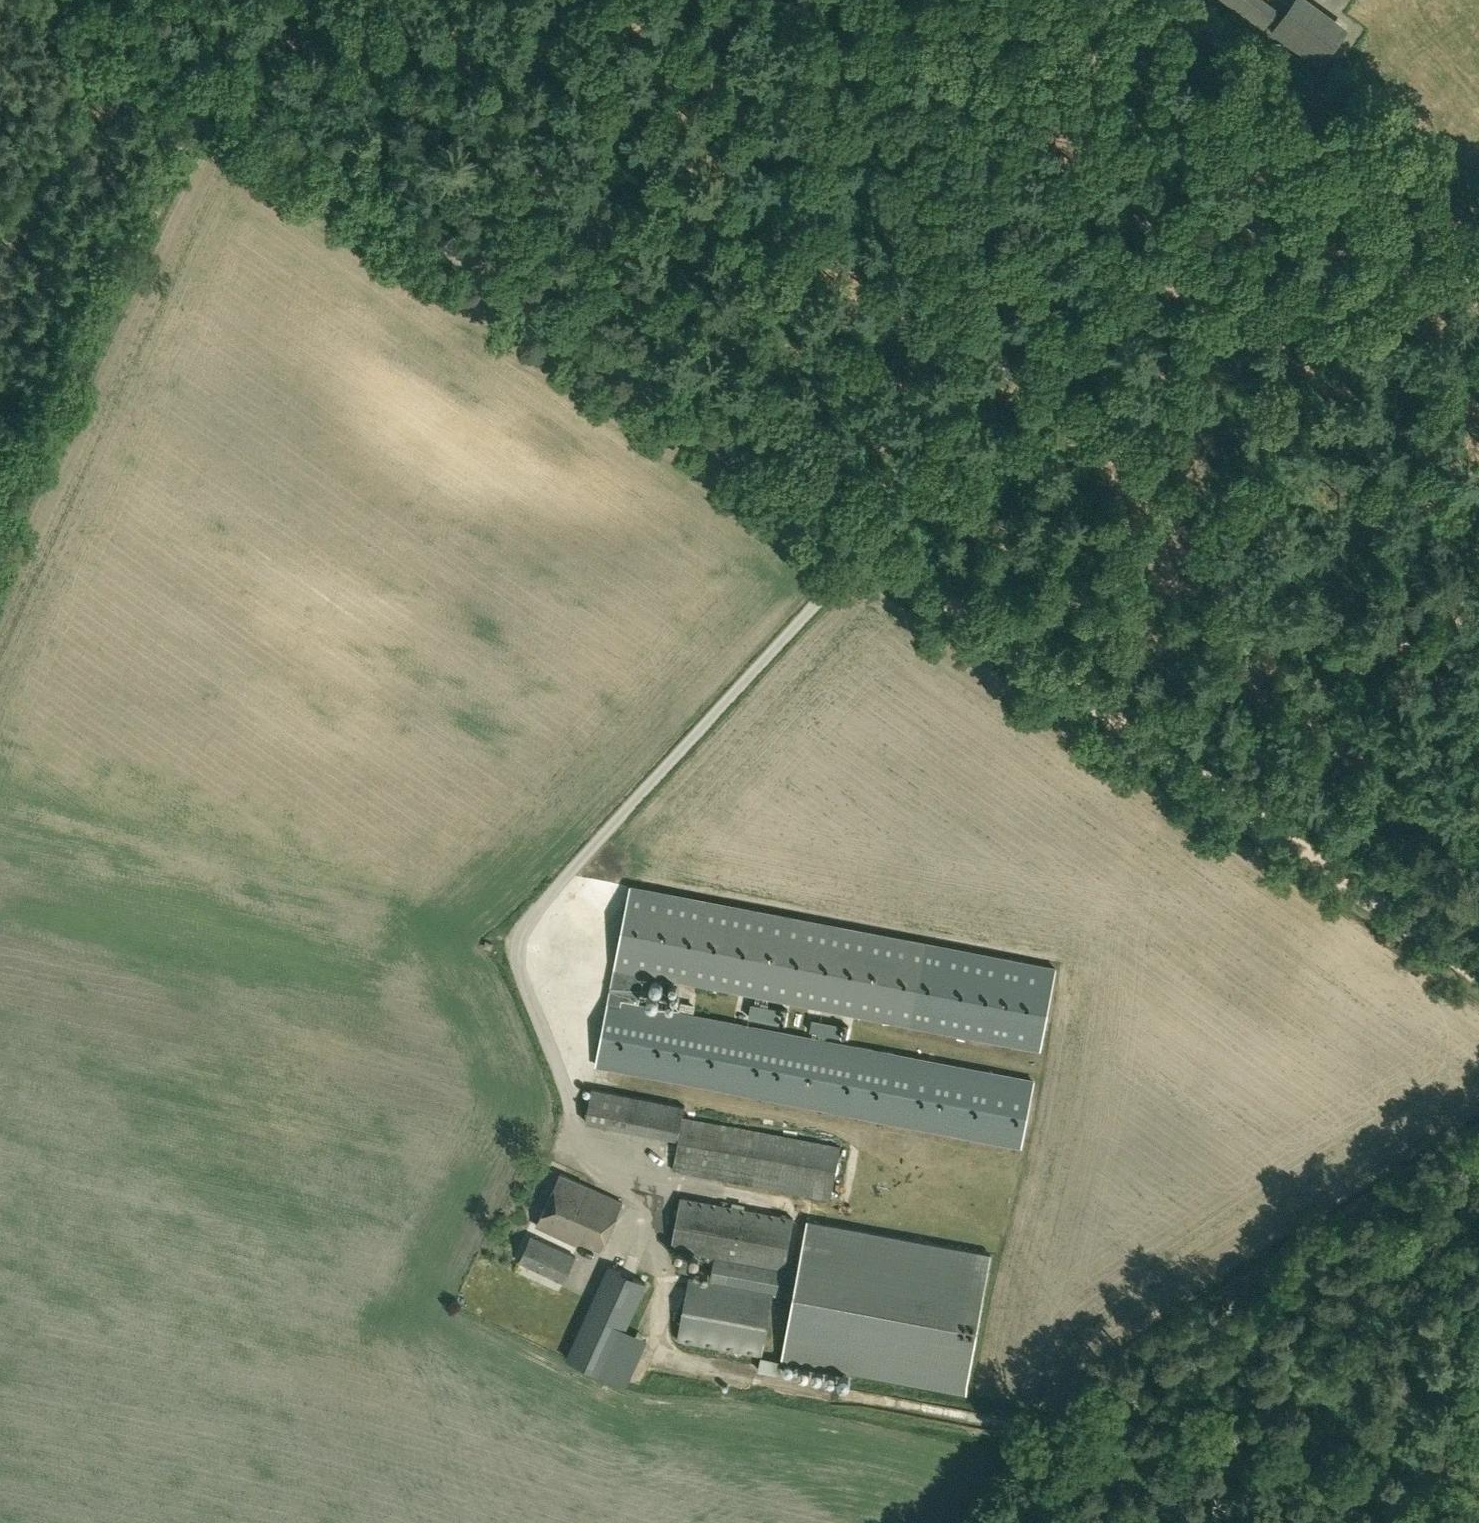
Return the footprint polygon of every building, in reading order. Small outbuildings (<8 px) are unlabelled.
[(1267,0),(1232,0),(1261,23),(1274,6),(1267,0)] [(1283,54),(1341,76),(1354,43),(1342,39),(1343,37),(1297,19),(1283,54)] [(911,1023),(926,943),(631,886),(616,967),(610,1000),(621,1002),(622,999),(639,1001),(645,972),(911,1023)] [(847,1114),(860,1049),(610,1000),(598,1065),(847,1114)] [(842,1147),(683,1118),(686,1107),(593,1090),(586,1124),(679,1141),(673,1172),(832,1202),(842,1147)] [(602,1251),(623,1204),(561,1176),(538,1227),(578,1245),(580,1241),(602,1251)] [(681,1197),(670,1251),(785,1271),(795,1218),(681,1197)] [(810,1221),(784,1360),(967,1394),(991,1255),(810,1221)] [(532,1236),(519,1263),(564,1284),(577,1257),(532,1236)] [(646,1283),(609,1266),(567,1359),(604,1376),(646,1283)] [(762,1355),(774,1294),(690,1278),(678,1339),(762,1355)]
